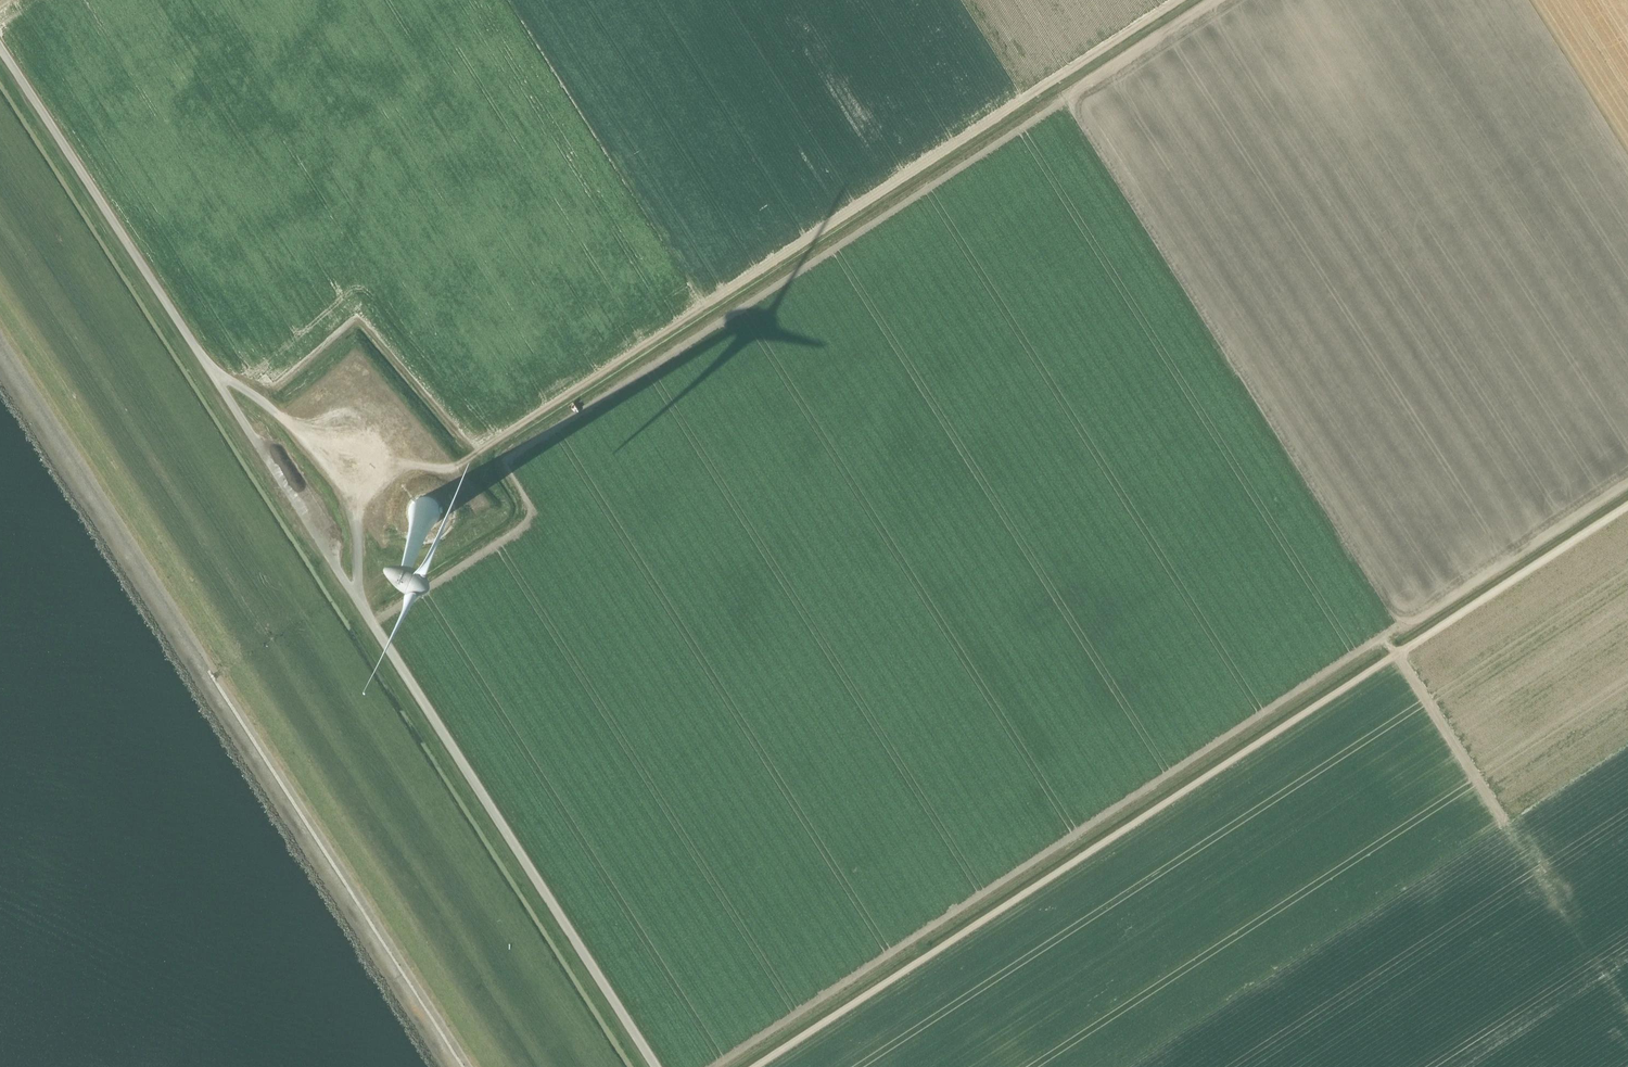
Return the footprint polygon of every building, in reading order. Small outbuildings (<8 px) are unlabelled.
[(408,505),(406,510),(407,516),(409,520),(412,525),(416,528),(420,529),(425,530),(430,529),(434,527),(438,523),(441,519),(442,515),(442,510),(441,505),(438,501),(434,497),(429,495),(424,494),(419,495),(414,497),(410,501),(408,505)]
